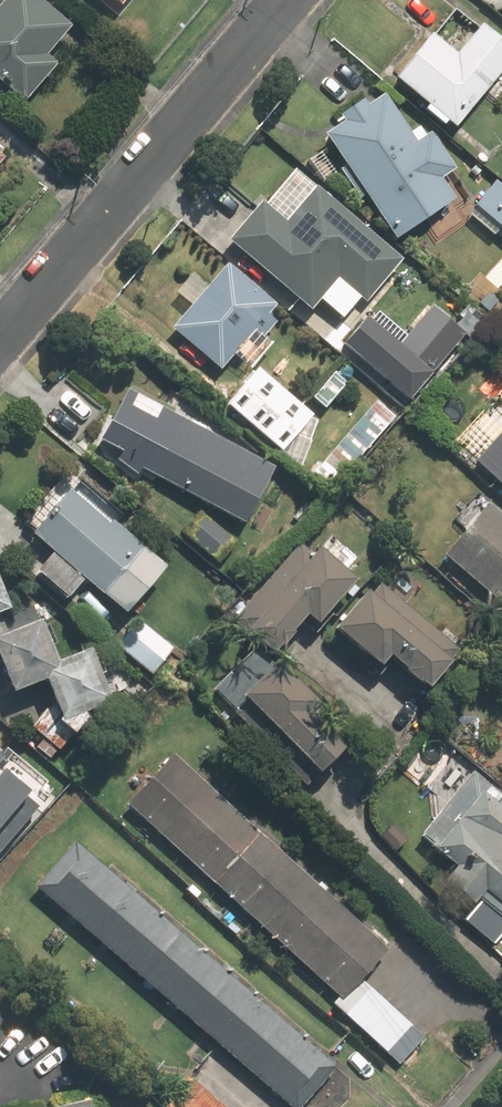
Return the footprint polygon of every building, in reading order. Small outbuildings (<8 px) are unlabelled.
[(59,68),(45,57),(69,26),(36,0),(0,0),(0,79),(31,104),(59,68)] [(117,14),(128,0),(98,0),(117,14)] [(434,30),(395,78),(455,126),(501,68),(501,40),(482,24),(460,51),(434,30)] [(416,138),(387,92),(324,132),(393,242),(459,200),(444,176),(455,169),(430,130),(416,138)] [(225,238),(312,312),(338,280),(368,306),(405,262),(288,163),(225,238)] [(494,173),(471,202),(501,227),(501,180),(494,173)] [(282,323),(271,313),(280,302),(232,261),(210,287),(192,271),(173,293),(191,308),(171,332),(219,374),(248,340),(260,349),(282,323)] [(432,374),(368,318),(345,349),(412,400),(432,374)] [(310,417),(257,370),(226,405),(280,452),(310,417)] [(346,384),(334,373),(311,398),(324,409),(346,384)] [(395,419),(375,401),(316,466),(336,484),(395,419)] [(242,523),(272,469),(179,419),(150,473),(242,523)] [(478,460),(501,483),(501,434),(478,460)] [(31,571),(70,599),(84,579),(134,615),(172,561),(67,486),(29,540),(45,551),(31,571)] [(438,551),(501,607),(501,506),(488,494),(438,551)] [(235,546),(201,514),(183,533),(218,565),(235,546)] [(276,654),(306,620),(319,631),(359,585),(317,548),(310,556),(298,546),(229,621),(276,654)] [(7,697),(45,686),(52,705),(33,727),(58,750),(121,687),(87,650),(54,662),(39,622),(17,630),(13,616),(0,575),(0,674),(7,697)] [(405,606),(395,618),(363,590),(332,626),(376,663),(383,656),(430,697),(455,668),(464,657),(405,606)] [(136,619),(116,647),(156,676),(176,649),(136,619)] [(303,713),(318,697),(280,661),(241,702),(320,778),(344,753),(303,713)] [(0,720),(0,778),(28,741),(0,720)] [(422,1033),(365,981),(393,950),(173,751),(125,805),(337,996),(331,1003),(396,1061),(422,1033)] [(415,833),(455,866),(440,883),(468,907),(460,917),(492,944),(501,931),(501,800),(467,770),(415,833)] [(72,841),(33,889),(283,1106),(308,1106),(339,1068),(72,841)] [(187,1076),(160,1106),(161,1106),(222,1106),(187,1076)]
